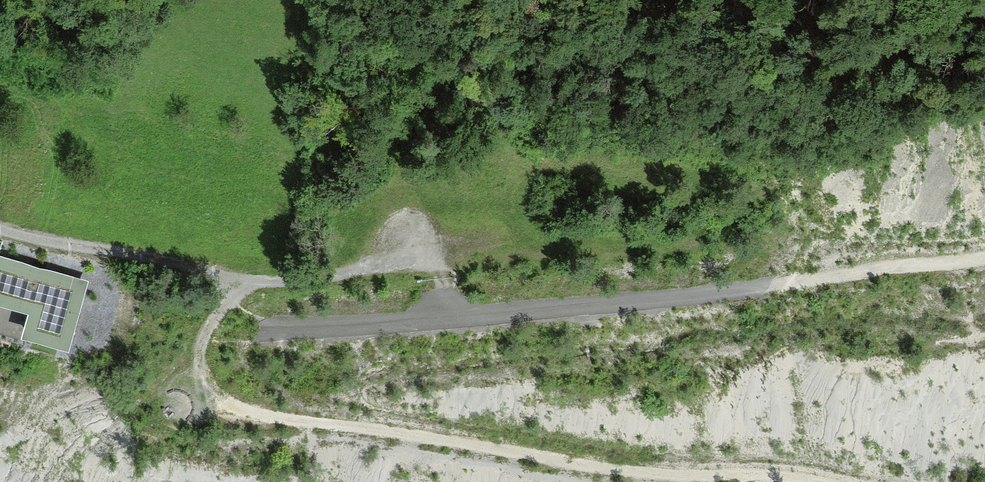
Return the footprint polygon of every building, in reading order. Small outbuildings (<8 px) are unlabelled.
[(88,278),(0,252),(0,299),(20,305),(28,307),(20,332),(68,346),(88,278)]
